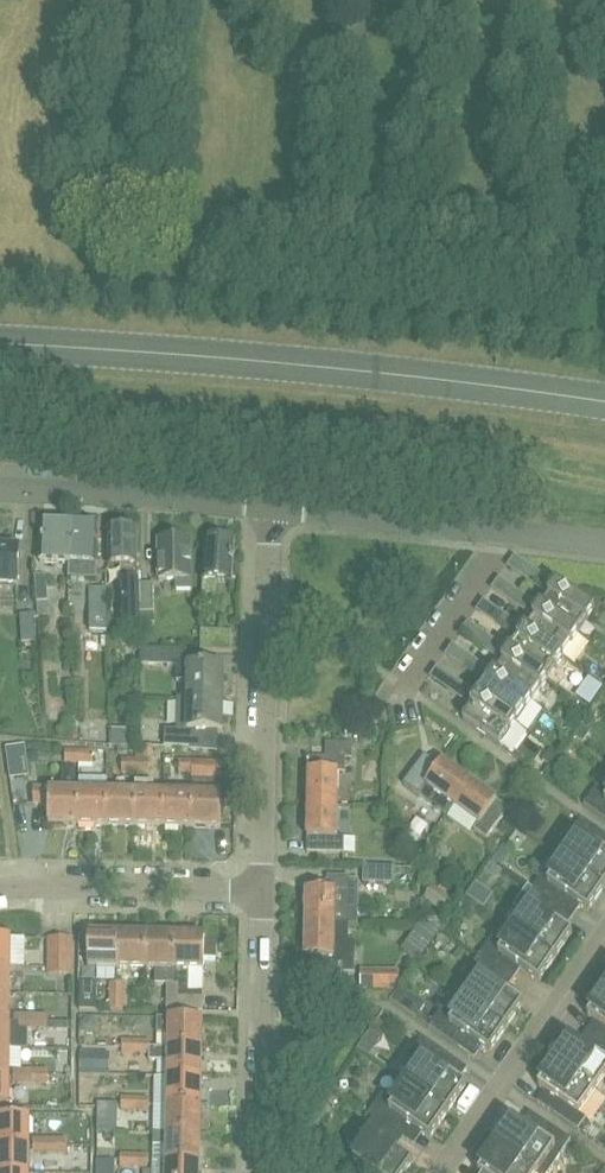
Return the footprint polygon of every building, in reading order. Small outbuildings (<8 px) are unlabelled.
[(41,564),(68,565),(69,528),(42,527),(41,564)] [(69,528),(68,565),(68,578),(78,578),(79,565),(97,566),(98,529),(69,528)] [(110,566),(120,565),(122,628),(139,627),(139,623),(138,624),(137,585),(138,585),(137,565),(135,531),(110,531),(110,566)] [(159,580),(175,580),(175,592),(191,592),(191,580),(191,542),(158,542),(159,580)] [(203,580),(202,597),(216,598),(217,581),(232,583),(234,545),(206,544),(203,580)] [(0,551),(0,586),(16,586),(18,551),(0,551)] [(594,613),(556,586),(536,572),(531,579),(552,594),(541,609),(578,636),(579,635),(577,634),(585,623),(586,624),(594,613)] [(48,602),(45,575),(34,576),(37,603),(36,603),(38,616),(49,614),(48,602)] [(153,585),(138,585),(137,585),(138,624),(139,623),(154,623),(153,585)] [(90,646),(106,646),(106,590),(89,590),(90,646)] [(515,602),(535,615),(536,616),(526,631),(525,632),(563,658),(563,657),(562,656),(569,645),(571,646),(578,636),(541,609),(521,594),(515,602)] [(34,614),(19,615),(21,643),(36,642),(34,614)] [(500,624),(520,638),(521,638),(510,653),(510,654),(547,680),(548,679),(547,678),(554,667),(556,668),(563,658),(525,632),(526,631),(505,616),(500,624)] [(200,652),(231,653),(231,632),(201,632),(200,652)] [(484,646),(504,660),(505,660),(495,675),(494,676),(532,702),(533,702),(531,701),(539,690),(540,691),(547,680),(510,654),(510,653),(490,638),(484,646)] [(141,666),(172,666),(172,651),(140,651),(126,651),(126,666),(141,666)] [(469,668),(489,682),(490,683),(479,697),(479,698),(517,724),(516,723),(523,712),(525,713),(532,702),(494,676),(495,675),(474,661),(469,668)] [(176,668),(176,682),(188,683),(188,699),(188,701),(222,702),(223,669),(189,668),(176,668)] [(589,678),(576,696),(589,707),(602,688),(589,678)] [(463,721),(500,747),(501,745),(500,745),(508,734),(509,735),(517,724),(479,698),(479,697),(459,683),(453,690),(474,705),(463,721)] [(165,731),(164,748),(191,750),(191,732),(222,733),(222,702),(188,701),(188,699),(178,699),(177,731),(165,731)] [(370,713),(373,725),(389,723),(386,710),(370,713)] [(570,724),(567,728),(575,732),(581,724),(577,722),(570,724)] [(582,726),(575,737),(584,743),(591,732),(582,726)] [(567,734),(561,740),(566,743),(571,737),(567,734)] [(10,780),(12,780),(29,777),(25,747),(5,750),(10,780)] [(151,760),(152,749),(143,748),(136,748),(136,760),(136,774),(149,774),(149,760),(151,760)] [(551,749),(543,761),(550,766),(558,755),(551,749)] [(78,751),(65,751),(65,765),(78,765),(78,751)] [(92,751),(78,751),(78,765),(92,765),(92,751)] [(308,759),(307,807),(337,807),(338,774),(345,774),(345,760),(308,759)] [(121,773),(136,774),(136,760),(121,760),(121,773)] [(193,761),(179,761),(178,773),(191,773),(191,780),(193,780),(193,761)] [(221,780),(221,762),(193,761),(193,780),(221,780)] [(420,771),(410,785),(422,793),(420,796),(446,815),(453,806),(469,783),(442,763),(441,765),(431,779),(420,771)] [(94,782),(94,793),(77,793),(77,825),(106,826),(106,794),(107,782),(94,782)] [(135,782),(135,794),(135,827),(163,827),(164,795),(154,795),(154,783),(135,782)] [(469,783),(453,806),(479,824),(474,831),(487,840),(508,811),(469,783)] [(600,784),(584,806),(604,820),(604,788),(600,784)] [(48,825),(77,825),(77,793),(51,793),(51,790),(33,790),(33,805),(49,806),(48,825)] [(135,794),(106,794),(106,826),(135,827),(135,794)] [(163,827),(192,828),(193,795),(164,795),(163,827)] [(221,796),(193,795),(192,828),(220,828),(221,796)] [(307,807),(306,838),(306,853),(344,854),(344,853),(355,853),(356,839),(337,839),(337,807),(307,807)] [(564,860),(604,888),(604,852),(599,848),(604,838),(604,835),(582,820),(574,832),(580,837),(564,860)] [(502,847),(493,861),(502,867),(512,854),(502,847)] [(542,878),(533,890),(557,907),(565,896),(588,912),(604,888),(564,860),(548,883),(542,878)] [(484,872),(496,880),(501,872),(490,863),(484,872)] [(394,884),(395,868),(363,866),(362,883),(394,884)] [(306,891),(306,924),(349,925),(357,926),(358,881),(350,880),(350,878),(328,878),(328,892),(306,891)] [(442,914),(454,900),(439,888),(427,901),(442,914)] [(532,906),(515,930),(556,959),(573,934),(550,918),(557,907),(533,890),(525,901),(532,906)] [(353,959),(348,959),(348,954),(354,954),(354,943),(348,943),(349,925),(306,924),(305,971),(326,972),(352,973),(353,959)] [(420,924),(401,951),(418,963),(445,925),(423,926),(420,924)] [(516,967),(539,983),(556,959),(515,930),(506,944),(494,936),(479,957),(508,978),(516,967)] [(88,967),(119,968),(119,936),(89,935),(88,967)] [(119,968),(147,969),(148,937),(119,936),(119,968)] [(177,937),(148,937),(147,969),(160,969),(160,984),(167,984),(167,985),(176,985),(177,937)] [(181,999),(181,1013),(203,1013),(203,993),(186,993),(186,969),(204,970),(205,938),(177,937),(176,985),(167,985),(167,999),(181,999)] [(72,964),(73,939),(48,938),(47,976),(60,976),(60,964),(72,964)] [(0,939),(0,968),(9,968),(10,939),(0,939)] [(455,992),(466,1001),(507,1029),(524,1005),(501,988),(508,978),(479,957),(465,978),(455,992)] [(60,964),(60,976),(72,976),(72,964),(60,964)] [(9,995),(9,968),(0,968),(0,995),(9,995)] [(398,989),(411,974),(362,974),(362,989),(398,989)] [(79,1011),(96,1011),(96,984),(80,983),(79,1011)] [(110,984),(109,998),(124,998),(124,984),(110,984)] [(600,990),(590,1005),(594,1008),(587,1017),(604,1029),(604,993),(600,990)] [(490,1053),(507,1029),(466,1001),(455,992),(445,1007),(430,1028),(459,1048),(467,1037),(490,1053)] [(9,1022),(9,995),(0,995),(0,1022),(9,1022)] [(124,1012),(124,998),(109,998),(109,1011),(124,1012)] [(167,1012),(181,1013),(181,999),(167,999),(167,1012)] [(13,1030),(30,1030),(31,1015),(14,1014),(13,1030)] [(48,1015),(31,1015),(30,1030),(48,1030),(48,1015)] [(82,1029),(86,1034),(92,1034),(97,1030),(97,1023),(92,1019),(86,1019),(82,1023),(82,1029)] [(202,1020),(157,1019),(157,1035),(170,1036),(169,1049),(201,1049),(202,1020)] [(377,1020),(367,1035),(378,1044),(389,1030),(377,1020)] [(9,1049),(9,1022),(0,1022),(0,1049),(9,1049)] [(419,1068),(408,1085),(448,1113),(467,1087),(443,1070),(452,1059),(422,1038),(407,1060),(419,1068)] [(551,1060),(596,1091),(604,1078),(604,1045),(603,1044),(595,1055),(572,1039),(566,1048),(561,1045),(551,1060)] [(137,1041),(122,1041),(122,1055),(136,1055),(137,1041)] [(201,1049),(169,1049),(150,1049),(150,1041),(137,1041),(136,1055),(150,1055),(150,1062),(169,1062),(169,1078),(201,1078),(201,1049)] [(9,1076),(9,1049),(0,1049),(0,1076),(9,1076)] [(80,1075),(101,1075),(101,1053),(80,1053),(80,1075)] [(579,1115),(596,1091),(551,1060),(541,1075),(545,1078),(538,1087),(561,1104),(554,1115),(578,1132),(586,1120),(579,1115)] [(13,1086),(30,1086),(31,1071),(14,1070),(13,1086)] [(48,1071),(31,1071),(30,1086),(48,1087),(48,1071)] [(9,1076),(0,1076),(0,1105),(8,1106),(9,1076)] [(169,1078),(168,1106),(200,1106),(201,1078),(169,1078)] [(369,1115),(374,1118),(399,1135),(407,1124),(430,1140),(448,1113),(408,1085),(396,1101),(384,1093),(369,1115)] [(135,1098),(121,1098),(121,1111),(135,1111),(135,1098)] [(149,1098),(135,1098),(135,1111),(149,1111),(149,1106),(149,1098)] [(168,1106),(168,1134),(199,1134),(200,1106),(168,1106)] [(29,1147),(29,1118),(0,1118),(0,1147),(29,1147)] [(112,1118),(101,1118),(101,1132),(111,1132),(112,1118)] [(414,1163),(390,1147),(399,1135),(374,1118),(366,1130),(373,1135),(354,1162),(370,1172),(406,1172),(414,1163)] [(492,1144),(534,1172),(550,1172),(571,1142),(547,1125),(538,1137),(515,1121),(507,1133),(502,1130),(492,1144)] [(168,1134),(167,1163),(199,1163),(199,1134),(168,1134)] [(50,1140),(33,1140),(33,1154),(50,1154),(50,1140)] [(67,1140),(50,1140),(50,1154),(67,1154),(67,1140)] [(492,1144),(483,1158),(487,1161),(479,1172),(534,1172),(492,1144)] [(29,1147),(0,1147),(0,1172),(29,1172),(29,1147)] [(84,1155),(48,1155),(47,1166),(84,1166),(84,1155)] [(135,1155),(120,1155),(120,1169),(135,1169),(135,1155)] [(148,1155),(135,1155),(135,1169),(148,1169),(148,1155)] [(97,1163),(97,1172),(111,1172),(110,1163),(97,1163)] [(199,1163),(167,1163),(153,1163),(153,1172),(199,1172),(199,1163)]
